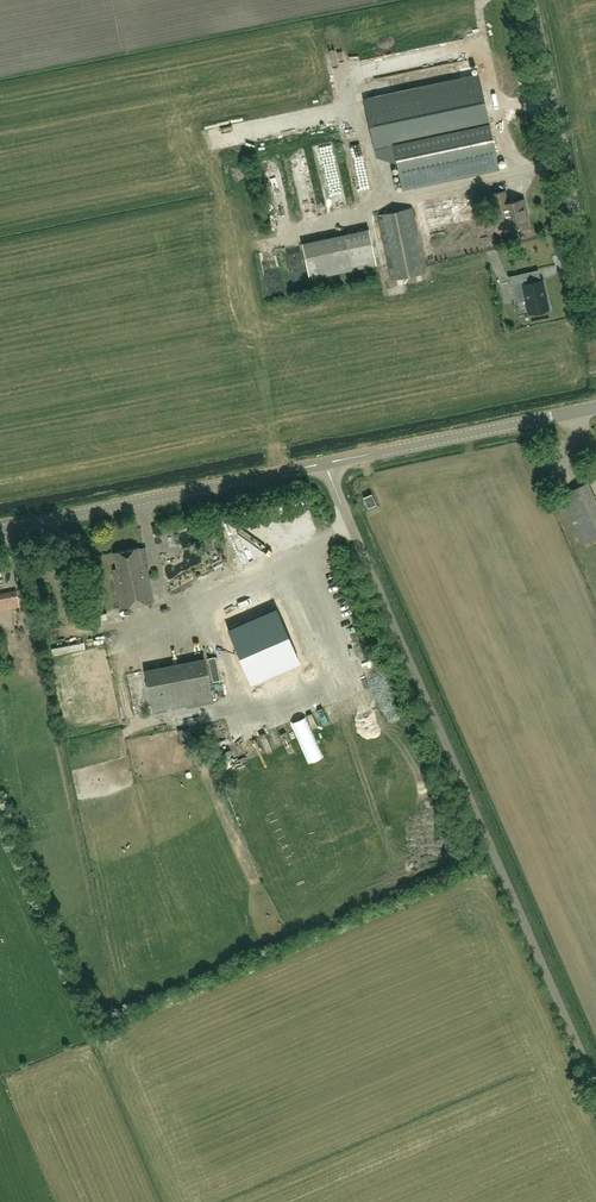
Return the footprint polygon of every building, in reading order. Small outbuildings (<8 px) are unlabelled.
[(424,50),(431,67),(441,63),(434,46),(424,50)] [(394,151),(402,190),(499,169),(489,123),(479,74),(363,98),(376,155),(394,151)] [(328,144),(330,161),(340,160),(337,142),(328,144)] [(327,148),(317,150),(321,178),(332,176),(327,148)] [(368,153),(350,158),(352,165),(370,161),(368,153)] [(505,190),(491,193),(495,211),(504,209),(509,230),(529,225),(526,212),(528,212),(525,198),(508,202),(505,190)] [(429,228),(473,218),(468,196),(424,205),(429,228)] [(426,272),(412,208),(379,214),(393,279),(426,272)] [(308,266),(375,256),(371,226),(303,236),(308,266)] [(444,244),(455,241),(452,230),(441,233),(444,244)] [(549,309),(542,279),(522,283),(521,277),(510,280),(514,298),(524,295),(528,314),(549,309)] [(560,495),(583,542),(595,536),(595,499),(588,482),(560,495)] [(365,497),(369,507),(375,504),(371,495),(365,497)] [(216,545),(225,542),(222,534),(213,537),(216,545)] [(117,568),(113,569),(114,574),(121,608),(154,601),(147,566),(143,567),(139,547),(114,552),(117,568)] [(18,599),(16,590),(0,593),(0,603),(18,599)] [(275,606),(227,627),(251,681),(299,661),(275,606)] [(86,639),(54,645),(56,654),(87,648),(86,639)] [(204,658),(146,670),(154,710),(212,698),(204,658)] [(239,755),(229,759),(233,771),(243,767),(239,755)]
